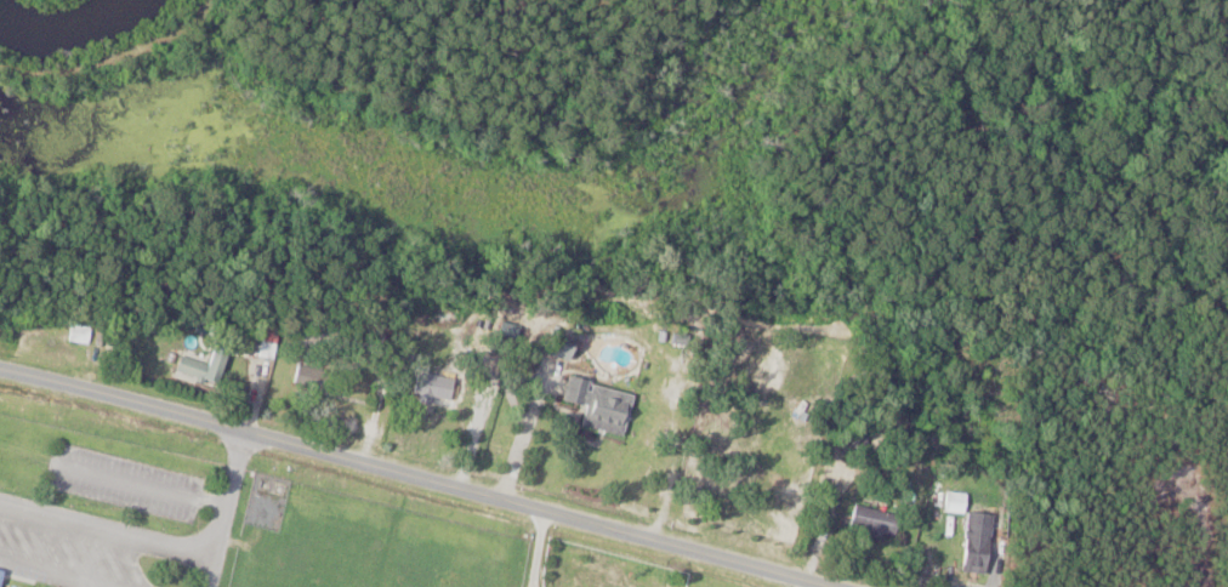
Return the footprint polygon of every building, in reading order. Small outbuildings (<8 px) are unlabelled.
[(65,341),(87,346),(90,329),(68,325),(65,341)] [(573,340),(543,328),(533,353),(563,365),(573,340)] [(173,371),(210,389),(224,360),(209,353),(202,366),(180,355),(173,371)] [(778,373),(765,366),(756,382),(770,389),(778,373)] [(450,402),(454,380),(413,374),(410,396),(450,402)] [(562,405),(580,409),(577,428),(621,436),(629,394),(566,382),(562,405)] [(895,516),(849,504),(843,525),(889,537),(895,516)] [(959,572),(983,572),(983,513),(959,513),(959,572)]
